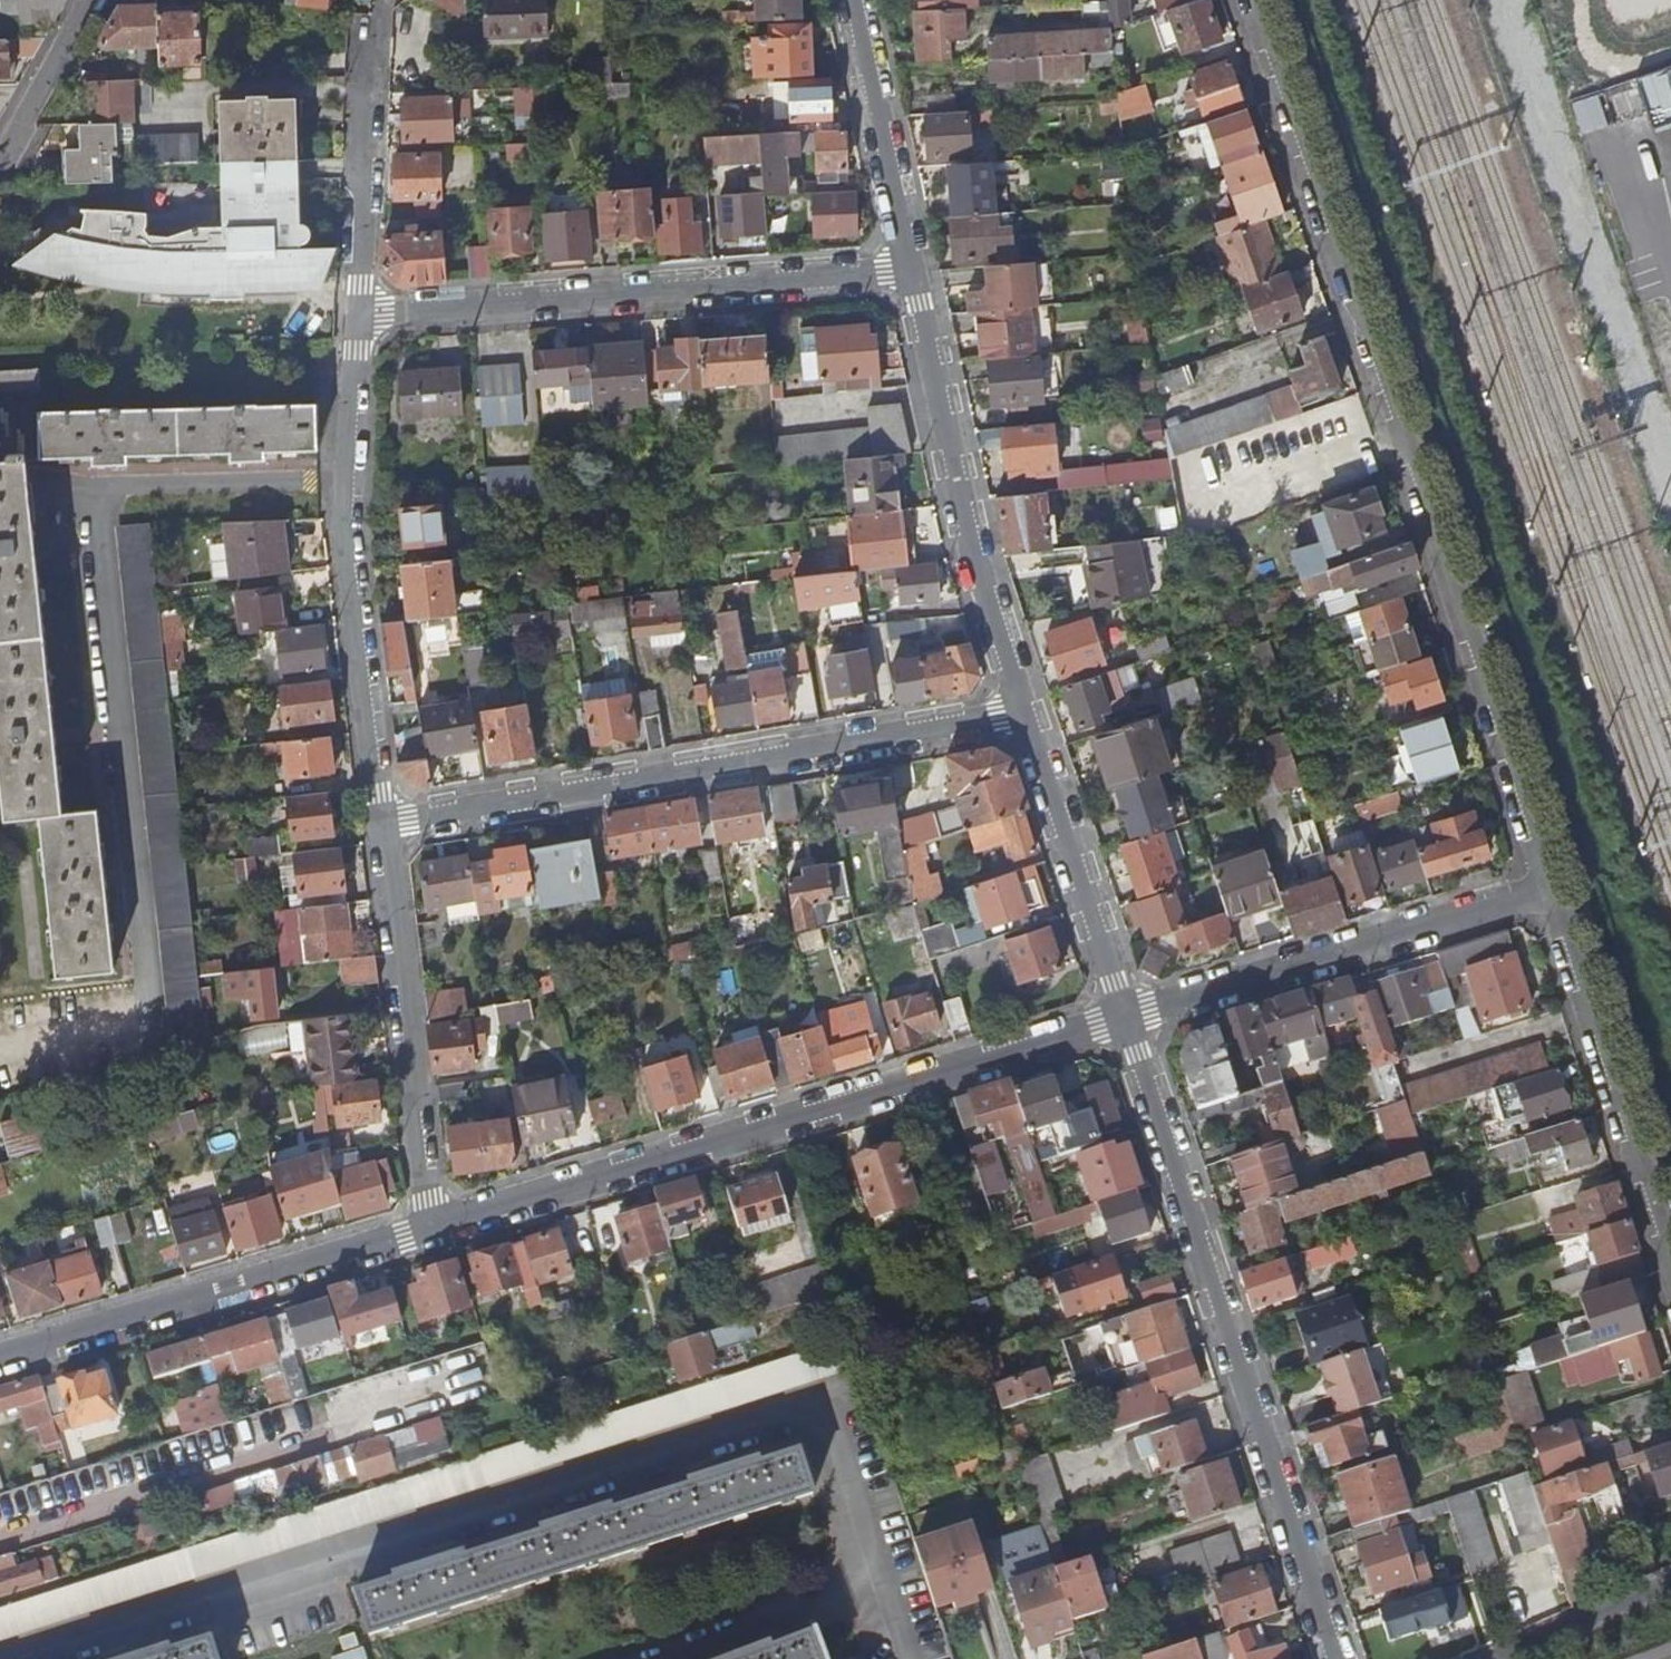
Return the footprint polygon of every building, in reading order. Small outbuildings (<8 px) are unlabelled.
[(54,20),(65,0),(0,0),(0,23),(54,20)] [(156,13),(155,0),(121,0),(98,41),(103,48),(157,46),(156,13)] [(466,19),(465,0),(434,0),(466,19)] [(486,37),(549,35),(548,0),(484,0),(486,37)] [(756,13),(739,13),(739,12),(723,13),(723,23),(800,20),(800,0),(755,0),(756,13)] [(977,0),(920,0),(920,9),(963,8),(977,6),(977,0)] [(1128,0),(1106,0),(1106,1),(1107,16),(1109,30),(1128,24),(1128,0)] [(1198,0),(1150,0),(1155,15),(1168,10),(1198,0)] [(1208,0),(1198,0),(1168,10),(1182,53),(1201,47),(1206,45),(1222,39),(1208,0)] [(1575,0),(1531,0),(1589,174),(1627,163),(1575,0)] [(1107,16),(1106,1),(1090,1),(1037,4),(1037,11),(1081,9),(1082,17),(1107,16)] [(964,39),(963,8),(920,9),(915,10),(917,61),(949,60),(948,39),(964,39)] [(203,19),(197,19),(197,12),(156,13),(157,46),(158,78),(159,83),(207,80),(206,59),(229,59),(228,34),(233,34),(232,15),(203,16),(203,19)] [(811,76),(808,36),(807,36),(806,26),(798,26),(797,24),(770,25),(770,36),(753,38),(754,78),(811,76)] [(1109,30),(987,36),(988,58),(1084,54),(1111,53),(1109,30)] [(0,39),(0,76),(14,75),(14,65),(8,65),(7,59),(33,58),(44,38),(0,39)] [(1085,76),(1084,54),(988,58),(989,80),(1085,76)] [(1245,89),(1238,70),(1232,72),(1229,61),(1209,68),(1225,116),(1245,108),(1239,91),(1245,89)] [(131,113),(130,79),(85,82),(86,122),(115,121),(131,121),(131,113)] [(829,80),(788,81),(789,120),(830,119),(829,80)] [(532,114),(530,87),(516,87),(513,87),(515,115),(519,115),(532,114)] [(1116,103),(1116,94),(1115,88),(1108,89),(1109,92),(1097,94),(1098,104),(1116,103)] [(1140,104),(1135,88),(1116,94),(1116,103),(1117,110),(1140,104)] [(954,112),(953,95),(927,97),(927,113),(954,112)] [(449,96),(402,98),(403,142),(451,140),(450,118),(468,117),(467,99),(449,100),(449,96)] [(299,159),(296,98),(219,101),(222,162),(284,160),(296,159),(299,159)] [(1257,143),(1245,108),(1225,116),(1196,125),(1199,131),(1207,128),(1219,163),(1256,151),(1254,144),(1257,143)] [(970,156),(968,119),(990,118),(989,110),(954,112),(927,113),(926,113),(928,158),(970,156)] [(758,133),(757,116),(720,117),(721,135),(758,133)] [(116,154),(115,121),(86,122),(79,122),(80,151),(64,151),(65,183),(110,182),(110,154),(116,154)] [(718,135),(717,123),(701,124),(702,136),(718,135)] [(544,141),(544,125),(533,126),(535,142),(544,141)] [(1219,163),(1207,128),(1199,131),(1210,166),(1219,163)] [(844,175),(842,129),(815,131),(818,176),(844,175)] [(785,179),(782,132),(758,133),(762,179),(763,193),(788,192),(786,179),(785,179)] [(200,162),(199,133),(132,135),(133,165),(163,164),(200,162)] [(762,179),(758,133),(721,135),(718,135),(702,136),(704,166),(753,163),(754,180),(762,179)] [(535,156),(535,142),(504,144),(505,157),(535,156)] [(1282,214),(1259,150),(1256,151),(1219,163),(1210,166),(1207,167),(1214,187),(1228,182),(1240,215),(1220,222),(1224,233),(1262,221),(1282,214)] [(439,193),(439,154),(395,154),(395,202),(413,201),(439,201),(439,193)] [(299,185),(299,159),(296,159),(284,160),(285,178),(275,179),(275,186),(299,185)] [(299,185),(275,186),(275,179),(285,178),(284,160),(222,162),(222,207),(194,208),(164,218),(147,218),(146,213),(118,210),(86,209),(81,228),(72,226),(36,253),(39,258),(38,264),(50,268),(61,270),(73,274),(93,277),(113,281),(138,284),(154,285),(178,286),(216,286),(216,283),(238,282),(239,285),(315,283),(326,251),(300,252),(300,244),(301,244),(302,244),(303,244),(304,244),(304,243),(305,243),(305,242),(306,242),(307,242),(307,241),(308,241),(309,240),(309,239),(309,238),(310,238),(310,237),(310,236),(311,236),(311,235),(311,234),(311,233),(311,232),(311,231),(310,231),(310,230),(310,229),(310,228),(309,228),(309,227),(308,227),(308,226),(307,226),(307,225),(306,225),(305,225),(305,224),(305,225),(305,224),(304,224),(303,224),(303,223),(303,224),(303,223),(302,223),(301,223),(299,185)] [(995,212),(991,161),(965,163),(966,170),(948,170),(952,216),(995,212)] [(762,179),(754,180),(750,180),(752,194),(763,193),(762,179)] [(653,236),(650,189),(595,194),(599,239),(653,236)] [(856,235),(854,190),(811,192),(813,236),(856,235)] [(767,255),(763,193),(752,194),(718,197),(721,235),(750,233),(751,256),(767,255)] [(687,198),(663,199),(665,226),(658,227),(660,251),(699,248),(697,223),(690,224),(687,198)] [(440,216),(439,201),(413,201),(414,217),(440,216)] [(526,207),(488,210),(491,253),(530,250),(526,207)] [(585,212),(543,215),(547,260),(588,256),(585,212)] [(1010,240),(1009,212),(995,212),(952,216),(955,259),(993,257),(992,241),(1010,240)] [(1280,273),(1262,221),(1224,233),(1216,236),(1234,289),(1241,287),(1280,273)] [(445,280),(441,233),(418,235),(416,225),(405,226),(406,235),(382,237),(382,267),(399,283),(445,280)] [(490,276),(487,246),(468,247),(470,278),(490,276)] [(39,258),(36,253),(27,261),(38,264),(39,258)] [(1053,298),(1049,261),(1034,262),(1036,286),(1034,286),(1036,308),(1043,307),(1042,300),(1053,298)] [(967,292),(969,313),(977,313),(1029,308),(1036,308),(1034,286),(1036,286),(1034,262),(986,266),(988,285),(983,290),(967,292)] [(1318,277),(1312,262),(1286,271),(1291,287),(1318,277)] [(1302,318),(1291,287),(1286,271),(1280,273),(1241,287),(1258,333),(1302,318)] [(1033,355),(1029,308),(977,313),(982,360),(987,360),(1033,355)] [(878,389),(873,335),(867,336),(866,325),(818,329),(818,326),(798,328),(801,360),(808,359),(816,359),(818,379),(836,378),(837,393),(878,389)] [(768,379),(764,336),(738,338),(738,335),(724,336),(724,339),(698,342),(701,385),(768,379)] [(1339,386),(1322,336),(1299,345),(1306,365),(1291,371),(1298,389),(1295,390),(1300,406),(1324,398),(1322,392),(1339,386)] [(701,385),(698,342),(697,338),(676,340),(676,347),(657,349),(643,350),(646,391),(701,386),(701,385)] [(676,347),(676,340),(657,341),(657,349),(676,347)] [(646,404),(641,343),(586,346),(589,382),(591,409),(646,404)] [(589,382),(586,346),(531,351),(534,386),(589,382)] [(1042,402),(1038,355),(1033,355),(987,360),(992,406),(1042,402)] [(818,379),(816,359),(808,359),(810,380),(818,379)] [(1194,382),(1188,364),(1155,376),(1158,394),(1194,382)] [(522,423),(518,365),(477,368),(481,425),(522,423)] [(456,368),(399,372),(403,416),(460,412),(456,368)] [(41,372),(0,372),(0,392),(41,392),(41,372)] [(780,399),(779,382),(769,382),(770,400),(780,399)] [(1300,406),(1295,390),(1293,385),(1164,431),(1168,459),(1255,429),(1297,415),(1303,412),(1300,406)] [(1353,449),(1336,402),(1303,412),(1297,415),(1317,468),(1324,465),(1322,460),(1341,454),(1353,449)] [(910,452),(899,403),(867,407),(869,428),(773,439),(776,467),(845,459),(901,453),(910,452)] [(97,410),(39,412),(40,459),(92,457),(92,466),(127,465),(127,456),(229,454),(230,462),(264,462),(263,453),(316,451),(316,404),(256,406),(256,405),(234,404),(234,406),(119,410),(119,408),(97,408),(97,410)] [(1057,474),(1052,423),(1002,428),(1006,468),(1028,466),(1029,477),(1057,474)] [(1240,462),(1235,447),(1258,439),(1255,429),(1168,459),(1172,478),(1181,535),(1204,532),(1199,494),(1205,493),(1199,476),(1240,462)] [(907,509),(901,453),(845,459),(851,515),(899,510),(907,509)] [(2,819),(36,816),(54,978),(113,972),(96,809),(61,813),(27,490),(24,454),(6,454),(6,459),(0,459),(0,798),(2,819)] [(1343,459),(1341,454),(1322,460),(1324,465),(1343,459)] [(1172,478),(1168,459),(1103,466),(1106,486),(1172,478)] [(543,492),(540,465),(484,468),(486,499),(543,492)] [(1379,512),(1371,490),(1324,506),(1325,509),(1332,529),(1338,545),(1381,531),(1375,513),(1379,512)] [(1047,515),(1045,492),(996,498),(1007,555),(1050,550),(1049,534),(1054,534),(1053,515),(1047,515)] [(443,543),(439,504),(400,508),(403,547),(443,543)] [(1332,529),(1325,509),(1309,514),(1316,534),(1332,529)] [(903,542),(899,510),(851,515),(846,516),(852,570),(854,570),(914,564),(911,541),(903,542)] [(286,571),(281,521),(224,523),(230,578),(286,571)] [(173,755),(168,699),(163,655),(162,644),(158,612),(156,587),(149,525),(117,528),(154,876),(172,1048),(202,1039),(197,990),(196,977),(190,922),(188,900),(187,887),(185,866),(179,810),(173,755)] [(1147,596),(1131,541),(1074,547),(1091,609),(1147,596)] [(1301,578),(1333,567),(1327,547),(1321,549),(1318,541),(1290,550),(1300,579),(1301,578)] [(1417,568),(1408,542),(1333,567),(1301,578),(1304,587),(1314,584),(1318,592),(1332,587),(1332,589),(1340,586),(1342,592),(1417,568)] [(454,615),(448,560),(402,565),(409,620),(454,615)] [(935,565),(882,571),(885,588),(898,586),(900,602),(938,598),(935,565)] [(859,599),(856,584),(854,572),(854,570),(852,570),(794,577),(799,607),(827,603),(831,624),(863,619),(859,599)] [(868,582),(867,571),(854,572),(856,584),(868,582)] [(761,588),(761,581),(733,584),(734,592),(737,610),(738,613),(745,612),(741,590),(761,588)] [(282,629),(277,588),(236,592),(240,634),(275,630),(282,629)] [(698,594),(697,588),(677,590),(678,597),(698,594)] [(682,630),(680,609),(678,597),(677,590),(666,591),(667,600),(631,604),(634,636),(650,634),(682,630)] [(1360,610),(1355,594),(1322,604),(1327,620),(1345,615),(1360,610)] [(1412,604),(1409,594),(1360,610),(1345,615),(1348,625),(1363,620),(1369,639),(1409,626),(1402,607),(1412,604)] [(626,627),(621,596),(606,597),(565,602),(569,623),(589,620),(591,631),(626,627)] [(529,614),(527,607),(510,609),(512,616),(529,614)] [(182,641),(178,610),(158,612),(162,644),(182,641)] [(738,613),(737,610),(718,613),(728,670),(747,666),(744,648),(738,613)] [(550,629),(549,619),(555,618),(554,611),(529,614),(512,616),(515,634),(550,629)] [(872,689),(862,636),(865,635),(864,625),(863,619),(831,624),(835,644),(848,642),(849,653),(828,656),(828,658),(831,674),(826,675),(830,696),(872,689)] [(916,637),(913,620),(886,623),(889,641),(916,637)] [(1101,663),(1087,620),(1045,634),(1051,653),(1053,660),(1059,677),(1101,663)] [(1348,625),(1354,644),(1369,639),(1363,620),(1348,625)] [(410,668),(402,621),(380,624),(386,671),(410,668)] [(323,672),(317,624),(282,629),(275,630),(280,677),(323,672)] [(1418,656),(1409,626),(1369,639),(1379,669),(1380,668),(1418,656)] [(686,642),(683,630),(682,630),(650,634),(652,647),(686,642)] [(1135,641),(1140,660),(1169,651),(1163,632),(1135,641)] [(241,652),(239,638),(213,641),(212,637),(182,641),(162,644),(163,655),(174,653),(178,656),(214,652),(214,655),(241,652)] [(775,643),(781,679),(810,674),(804,637),(775,643)] [(1254,644),(1263,672),(1277,668),(1268,640),(1254,644)] [(755,719),(756,722),(788,716),(781,679),(775,643),(744,648),(747,666),(748,674),(749,681),(755,719)] [(978,675),(968,645),(948,648),(948,655),(920,659),(928,696),(969,689),(978,675)] [(469,687),(488,683),(481,649),(463,653),(469,687)] [(1053,660),(1051,653),(1042,655),(1045,663),(1053,660)] [(1443,700),(1428,653),(1418,656),(1380,668),(1391,702),(1413,695),(1418,708),(1443,700)] [(928,696),(920,659),(892,663),(899,701),(928,696)] [(1125,703),(1114,669),(1063,686),(1077,728),(1101,721),(1098,713),(1125,703)] [(708,704),(702,670),(691,672),(697,706),(708,704)] [(749,681),(748,674),(727,678),(728,685),(749,681)] [(417,702),(411,675),(404,677),(408,704),(417,702)] [(1208,697),(1202,676),(1163,689),(1170,710),(1208,697)] [(332,719),(327,680),(280,685),(284,725),(295,723),(295,728),(303,727),(302,722),(311,721),(332,719)] [(755,719),(749,681),(728,685),(712,688),(718,725),(755,719)] [(635,735),(628,696),(584,704),(591,743),(635,735)] [(480,751),(471,700),(469,700),(418,708),(421,728),(427,760),(480,751)] [(418,708),(417,702),(408,704),(390,706),(391,712),(418,708)] [(535,746),(528,711),(527,705),(483,713),(491,761),(536,754),(535,746)] [(555,743),(548,707),(528,711),(535,746),(555,743)] [(1460,771),(1441,713),(1399,726),(1418,785),(1460,771)] [(664,749),(658,715),(643,718),(648,751),(664,749)] [(1169,769),(1151,716),(1091,737),(1109,788),(1113,787),(1155,773),(1169,769)] [(427,760),(421,728),(407,730),(411,757),(417,756),(418,761),(397,764),(398,772),(415,786),(431,783),(427,760)] [(1283,732),(1260,739),(1272,777),(1253,783),(1258,798),(1301,784),(1293,760),(1283,732)] [(331,772),(327,736),(260,744),(261,754),(285,752),(288,777),(331,772)] [(1027,809),(1011,759),(992,748),(945,756),(953,782),(947,785),(950,795),(957,798),(974,794),(980,814),(964,818),(960,807),(934,816),(934,814),(897,822),(903,851),(923,845),(967,830),(1022,811),(1027,809)] [(1113,787),(1131,840),(1160,830),(1172,826),(1155,773),(1113,787)] [(897,822),(890,780),(833,789),(840,834),(875,828),(877,834),(885,882),(886,881),(907,877),(903,851),(897,822)] [(797,815),(791,782),(767,787),(772,819),(797,815)] [(763,838),(754,789),(706,797),(714,843),(753,837),(754,839),(763,838)] [(1402,804),(1397,791),(1355,805),(1359,818),(1402,804)] [(332,834),(327,792),(288,796),(292,839),(332,834)] [(980,814),(974,794),(957,798),(960,807),(964,818),(980,814)] [(699,842),(692,800),(645,808),(653,850),(699,842)] [(653,850),(645,808),(605,815),(609,836),(610,844),(605,845),(607,854),(612,853),(613,857),(653,850)] [(1036,852),(1022,811),(967,830),(975,851),(1003,842),(1002,839),(1008,837),(1010,845),(1005,847),(1009,861),(1036,852)] [(1485,857),(1478,833),(1472,814),(1410,832),(1413,840),(1424,875),(1485,857)] [(1323,851),(1313,820),(1300,823),(1310,855),(1323,851)] [(877,834),(875,828),(840,834),(838,834),(839,841),(877,834)] [(1177,883),(1160,830),(1131,840),(1120,844),(1138,897),(1177,883)] [(279,855),(277,835),(246,839),(248,858),(253,858),(279,855)] [(1010,845),(1008,837),(1002,839),(1003,842),(1005,847),(1010,845)] [(595,874),(589,840),(528,852),(534,880),(535,890),(539,907),(598,896),(595,874)] [(1424,875),(1413,840),(1377,852),(1388,890),(1425,878),(1424,875)] [(933,899),(929,876),(920,878),(918,872),(927,870),(923,845),(903,851),(907,877),(910,892),(912,906),(933,899)] [(1383,892),(1368,846),(1329,858),(1344,904),(1383,892)] [(343,891),(338,847),(294,852),(299,896),(343,891)] [(496,860),(469,865),(474,899),(477,915),(500,911),(497,897),(535,890),(534,880),(528,881),(522,847),(495,852),(496,860)] [(720,879),(715,851),(700,854),(705,881),(720,879)] [(1278,894),(1265,854),(1264,852),(1211,869),(1212,872),(1225,911),(1228,920),(1280,902),(1278,894)] [(1300,853),(1289,857),(1294,871),(1305,867),(1300,853)] [(474,899),(469,865),(467,856),(419,864),(428,913),(453,909),(452,903),(474,899)] [(255,876),(253,858),(248,858),(236,860),(238,878),(255,876)] [(848,898),(842,863),(806,869),(808,878),(786,881),(795,930),(824,925),(820,903),(848,898)] [(1040,907),(1027,868),(974,886),(987,925),(1040,907)] [(616,904),(611,871),(595,874),(598,896),(600,907),(616,904)] [(1346,922),(1330,872),(1318,876),(1319,881),(1278,894),(1280,902),(1292,939),(1346,922)] [(910,892),(907,877),(886,881),(889,896),(910,892)] [(199,899),(197,886),(187,887),(188,900),(199,899)] [(500,911),(538,904),(535,890),(497,897),(500,911)] [(1183,926),(1172,891),(1136,903),(1142,922),(1148,938),(1174,929),(1183,926)] [(912,906),(910,892),(889,896),(892,911),(912,906)] [(353,958),(345,902),(299,908),(305,963),(341,959),(353,958)] [(1142,922),(1136,903),(1129,905),(1135,924),(1142,922)] [(920,933),(912,906),(892,911),(887,912),(896,941),(920,933)] [(1234,939),(1228,920),(1225,911),(1183,926),(1174,929),(1183,955),(1234,939)] [(442,934),(440,926),(435,923),(416,926),(417,938),(442,934)] [(680,942),(676,923),(666,924),(669,944),(680,942)] [(743,946),(739,923),(728,925),(732,949),(743,946)] [(955,951),(947,925),(920,933),(928,960),(955,951)] [(1049,929),(1006,941),(1019,982),(1061,969),(1049,929)] [(1506,931),(1437,952),(1441,964),(1446,979),(1468,972),(1484,1022),(1509,1015),(1520,1011),(1530,1008),(1506,931)] [(1159,979),(1167,964),(1146,954),(1138,968),(1159,979)] [(378,982),(374,955),(353,958),(341,959),(344,987),(378,982)] [(1446,979),(1441,964),(1379,985),(1393,1027),(1426,1017),(1423,1006),(1451,996),(1446,979)] [(276,1015),(271,967),(196,977),(197,990),(248,984),(252,1018),(276,1015)] [(553,991),(551,979),(539,981),(541,994),(553,991)] [(1348,979),(1311,990),(1322,1027),(1358,1016),(1366,1041),(1360,1043),(1363,1049),(1368,1048),(1375,1068),(1393,1063),(1398,1061),(1377,995),(1355,1002),(1348,979)] [(1311,990),(1257,1007),(1270,1049),(1324,1032),(1322,1027),(1311,990)] [(492,1006),(490,992),(465,998),(465,993),(436,998),(438,1020),(478,1010),(492,1006)] [(908,996),(885,1004),(898,1047),(920,1040),(918,1031),(939,1025),(929,995),(909,1001),(908,996)] [(968,1025),(959,997),(942,1002),(950,1031),(968,1025)] [(531,1017),(528,1000),(493,1007),(497,1024),(531,1017)] [(753,1014),(750,1004),(736,1008),(739,1019),(753,1014)] [(499,1034),(497,1024),(493,1007),(493,1006),(492,1006),(478,1010),(480,1022),(428,1028),(433,1073),(473,1068),(471,1050),(485,1048),(484,1037),(499,1034)] [(1252,1092),(1261,1089),(1282,1082),(1270,1049),(1257,1007),(1212,1021),(1214,1030),(1190,1039),(1180,1058),(1197,1110),(1252,1092)] [(870,1035),(862,1011),(833,1020),(831,1014),(819,1018),(821,1027),(835,1069),(880,1055),(875,1038),(872,1039),(871,1035),(870,1035)] [(1520,1011),(1509,1015),(1511,1020),(1522,1017),(1520,1011)] [(356,1080),(349,1014),(304,1019),(308,1049),(292,1051),(291,1051),(295,1087),(312,1084),(321,1084),(333,1083),(356,1080)] [(308,1049),(304,1019),(288,1021),(292,1051),(308,1049)] [(835,1069),(821,1027),(779,1041),(780,1043),(775,1045),(773,1036),(761,1039),(774,1080),(776,1087),(835,1069)] [(774,1080),(761,1039),(759,1033),(753,1034),(754,1040),(715,1051),(719,1064),(706,1068),(715,1098),(774,1080)] [(1326,1038),(1335,1066),(1346,1062),(1336,1033),(1325,1036),(1326,1038)] [(1335,1066),(1326,1038),(1315,1041),(1325,1070),(1335,1066)] [(1401,1088),(1405,1101),(1410,1115),(1420,1112),(1492,1090),(1548,1072),(1539,1044),(1401,1088)] [(699,1096),(686,1056),(642,1070),(655,1110),(699,1096)] [(1548,1072),(1492,1090),(1503,1124),(1525,1117),(1527,1125),(1568,1112),(1554,1070),(1548,1072)] [(1043,1073),(1012,1083),(1029,1134),(1034,1133),(1033,1130),(1037,1129),(1038,1131),(1050,1128),(1060,1156),(1078,1150),(1102,1142),(1099,1136),(1120,1129),(1114,1109),(1106,1083),(1085,1090),(1089,1103),(1083,1105),(1085,1111),(1065,1117),(1058,1095),(1054,1084),(1048,1086),(1043,1073)] [(577,1131),(564,1076),(511,1088),(522,1143),(577,1131)] [(378,1119),(373,1078),(356,1080),(333,1083),(338,1124),(378,1119)] [(1282,1082),(1261,1089),(1279,1142),(1300,1136),(1282,1082)] [(1012,1083),(968,1096),(978,1127),(984,1143),(991,1141),(1000,1138),(1030,1225),(1032,1224),(1056,1216),(1038,1164),(1029,1134),(1012,1083)] [(465,1100),(463,1084),(435,1088),(437,1104),(465,1100)] [(1256,1104),(1252,1092),(1197,1110),(1187,1114),(1190,1124),(1222,1113),(1223,1115),(1256,1104)] [(628,1116),(621,1095),(588,1105),(595,1126),(628,1116)] [(968,1096),(954,1100),(959,1116),(964,1131),(978,1127),(968,1096)] [(1410,1115),(1405,1101),(1377,1110),(1388,1145),(1400,1141),(1406,1159),(1423,1154),(1418,1139),(1410,1115)] [(46,1150),(35,1112),(1,1122),(11,1159),(46,1150)] [(1428,1136),(1420,1112),(1410,1115),(1418,1139),(1428,1136)] [(181,1132),(177,1114),(162,1119),(166,1135),(181,1132)] [(969,1148),(959,1116),(941,1122),(960,1182),(965,1195),(982,1189),(969,1148)] [(166,1135),(162,1119),(140,1125),(145,1141),(166,1135)] [(514,1163),(508,1119),(477,1123),(484,1168),(514,1163)] [(1515,1141),(1494,1147),(1498,1158),(1509,1154),(1511,1162),(1559,1147),(1566,1172),(1589,1165),(1576,1122),(1523,1138),(1515,1141)] [(484,1168),(477,1123),(448,1128),(454,1172),(484,1168)] [(1481,1134),(1486,1150),(1494,1147),(1515,1141),(1510,1125),(1481,1134)] [(358,1148),(356,1133),(328,1136),(330,1151),(337,1151),(358,1148)] [(334,1183),(330,1151),(328,1136),(327,1135),(267,1154),(268,1168),(283,1217),(335,1200),(330,1184),(334,1183)] [(984,1143),(969,1148),(982,1189),(985,1197),(986,1198),(1007,1192),(991,1141),(984,1143)] [(1232,1158),(1248,1153),(1244,1141),(1221,1148),(1225,1160),(1232,1158)] [(1241,1185),(1250,1211),(1272,1204),(1278,1201),(1295,1196),(1278,1143),(1248,1153),(1232,1158),(1241,1185)] [(1078,1156),(1094,1204),(1135,1190),(1141,1189),(1127,1147),(1105,1155),(1103,1147),(1078,1156)] [(896,1148),(854,1161),(876,1230),(918,1217),(896,1148)] [(389,1183),(382,1159),(359,1165),(356,1152),(337,1154),(337,1151),(330,1151),(334,1183),(338,1199),(344,1218),(386,1206),(380,1185),(389,1183)] [(1423,1154),(1406,1159),(1295,1196),(1278,1201),(1285,1222),(1430,1175),(1428,1168),(1423,1154)] [(726,1192),(737,1228),(786,1214),(772,1167),(740,1176),(744,1187),(726,1192)] [(693,1180),(653,1192),(658,1208),(668,1243),(688,1237),(684,1227),(705,1220),(693,1180)] [(944,1219),(988,1205),(985,1197),(982,1189),(965,1195),(960,1182),(952,1185),(956,1198),(939,1204),(944,1219)] [(338,1199),(334,1183),(330,1184),(335,1200),(338,1199)] [(1587,1235),(1627,1221),(1615,1185),(1598,1190),(1591,1193),(1590,1188),(1581,1191),(1583,1196),(1575,1198),(1580,1211),(1587,1235)] [(1056,1216),(1032,1224),(1036,1236),(1102,1214),(1113,1244),(1149,1232),(1135,1190),(1094,1204),(1056,1216)] [(1452,1192),(1437,1196),(1440,1206),(1446,1221),(1461,1216),(1452,1192)] [(278,1234),(267,1197),(222,1210),(234,1248),(278,1234)] [(210,1212),(206,1198),(165,1210),(168,1221),(168,1225),(210,1212)] [(1250,1211),(1238,1215),(1251,1254),(1285,1244),(1272,1204),(1250,1211)] [(944,1232),(950,1252),(998,1236),(988,1205),(944,1219),(948,1230),(944,1232)] [(668,1243),(658,1208),(615,1221),(628,1265),(671,1252),(668,1243)] [(224,1250),(213,1211),(210,1212),(168,1225),(180,1263),(224,1250)] [(1372,1216),(1375,1227),(1407,1217),(1405,1211),(1389,1216),(1388,1211),(1372,1216)] [(1587,1235),(1580,1211),(1558,1218),(1566,1241),(1587,1235)] [(116,1242),(108,1215),(94,1219),(101,1246),(116,1242)] [(1461,1216),(1446,1221),(1458,1260),(1459,1259),(1464,1274),(1478,1270),(1461,1216)] [(1637,1251),(1627,1221),(1587,1235),(1592,1253),(1588,1254),(1592,1266),(1587,1272),(1552,1283),(1558,1303),(1585,1294),(1598,1291),(1593,1274),(1599,1272),(1596,1264),(1637,1251)] [(1362,1232),(1299,1252),(1304,1268),(1368,1248),(1362,1232)] [(558,1233),(523,1243),(536,1286),(571,1275),(558,1233)] [(100,1292),(84,1239),(77,1241),(78,1248),(69,1250),(71,1257),(48,1265),(60,1304),(100,1292)] [(536,1286),(523,1243),(470,1259),(481,1297),(518,1286),(520,1295),(523,1294),(527,1307),(541,1302),(536,1286)] [(1645,1275),(1637,1251),(1596,1264),(1599,1272),(1593,1274),(1598,1291),(1645,1275)] [(0,1255),(0,1301),(2,1306),(14,1303),(6,1274),(0,1255)] [(1284,1258),(1239,1273),(1251,1310),(1296,1296),(1284,1258)] [(1125,1299),(1112,1259),(1053,1278),(1066,1318),(1125,1299)] [(60,1304),(48,1265),(47,1261),(6,1274),(14,1303),(18,1316),(60,1304)] [(410,1290),(420,1322),(468,1307),(454,1265),(417,1276),(420,1287),(410,1290)] [(755,1286),(764,1315),(833,1293),(824,1265),(755,1286)] [(677,1274),(685,1300),(699,1296),(691,1269),(677,1274)] [(1140,1286),(1145,1304),(1175,1294),(1169,1277),(1140,1286)] [(350,1284),(327,1291),(342,1340),(400,1321),(392,1291),(356,1302),(350,1284)] [(1299,1311),(1316,1365),(1321,1363),(1368,1348),(1350,1294),(1299,1311)] [(990,1308),(987,1298),(968,1304),(971,1314),(990,1308)] [(1188,1349),(1171,1301),(1126,1316),(1100,1325),(1116,1373),(1124,1370),(1144,1364),(1164,1357),(1188,1349)] [(543,1310),(547,1323),(574,1314),(570,1302),(543,1310)] [(327,1303),(285,1315),(296,1351),(338,1339),(327,1303)] [(697,1337),(668,1346),(680,1383),(717,1371),(710,1351),(756,1337),(751,1319),(697,1337)] [(232,1332),(203,1340),(210,1362),(231,1356),(236,1374),(263,1366),(266,1378),(282,1373),(276,1352),(266,1321),(232,1332)] [(1536,1368),(1558,1360),(1619,1341),(1614,1325),(1561,1342),(1560,1338),(1529,1348),(1536,1368)] [(1100,1369),(1089,1331),(1067,1338),(1078,1375),(1100,1369)] [(1619,1341),(1558,1360),(1566,1384),(1578,1381),(1579,1384),(1619,1371),(1616,1360),(1629,1356),(1638,1385),(1660,1378),(1646,1333),(1619,1341)] [(211,1572),(511,1478),(857,1367),(848,1339),(666,1397),(543,1436),(361,1494),(179,1552),(0,1610),(0,1640),(211,1572)] [(203,1340),(147,1358),(155,1381),(185,1371),(210,1364),(210,1362),(203,1340)] [(1372,1384),(1385,1379),(1374,1346),(1368,1348),(1321,1363),(1328,1383),(1323,1385),(1327,1397),(1332,1395),(1338,1416),(1354,1410),(1372,1405),(1378,1403),(1372,1384)] [(1106,1409),(1114,1432),(1168,1414),(1163,1398),(1200,1385),(1188,1349),(1164,1357),(1144,1364),(1152,1386),(1132,1392),(1118,1397),(1120,1404),(1106,1409)] [(291,1352),(278,1357),(282,1373),(292,1403),(306,1399),(291,1352)] [(217,1385),(210,1364),(185,1371),(188,1382),(194,1380),(197,1391),(217,1385)] [(1144,1364),(1124,1370),(1132,1392),(1152,1386),(1144,1364)] [(995,1387),(1003,1411),(1051,1395),(1043,1371),(995,1387)] [(1525,1371),(1498,1380),(1510,1419),(1514,1433),(1522,1431),(1542,1424),(1525,1371)] [(61,1385),(44,1390),(56,1434),(73,1428),(74,1430),(116,1418),(103,1377),(85,1382),(83,1377),(60,1384),(61,1385)] [(0,1391),(0,1414),(34,1403),(44,1439),(49,1437),(51,1444),(59,1442),(56,1434),(44,1390),(40,1379),(0,1391)] [(1378,1403),(1392,1399),(1385,1379),(1372,1384),(1378,1403)] [(197,1433),(228,1423),(217,1385),(197,1391),(200,1397),(187,1401),(197,1433)] [(1372,1405),(1354,1410),(1368,1454),(1380,1449),(1372,1425),(1378,1423),(1372,1405)] [(1338,1416),(1307,1425),(1313,1445),(1321,1442),(1329,1466),(1368,1454),(1354,1410),(1338,1416)] [(442,1434),(437,1419),(404,1430),(406,1438),(413,1436),(416,1443),(442,1434)] [(1514,1433),(1510,1419),(1468,1433),(1474,1451),(1516,1437),(1514,1433)] [(1125,1443),(1138,1482),(1206,1460),(1194,1420),(1125,1443)] [(1533,1434),(1545,1475),(1583,1463),(1585,1470),(1605,1464),(1607,1463),(1614,1460),(1609,1445),(1579,1454),(1569,1424),(1533,1434)] [(1021,1426),(1011,1429),(1016,1444),(1026,1441),(1021,1426)] [(1522,1431),(1514,1433),(1516,1437),(1517,1441),(1525,1439),(1522,1431)] [(398,1432),(384,1436),(390,1454),(403,1449),(398,1432)] [(384,1436),(347,1448),(358,1484),(395,1472),(390,1454),(384,1436)] [(1645,1451),(1648,1463),(1659,1496),(1670,1492),(1670,1443),(1645,1451)] [(355,1592),(369,1635),(813,1494),(799,1451),(714,1478),(712,1473),(698,1478),(700,1483),(566,1525),(564,1519),(550,1524),(552,1530),(453,1561),(451,1556),(437,1560),(438,1565),(355,1592)] [(1614,1460),(1607,1463),(1611,1474),(1648,1463),(1645,1451),(1614,1460)] [(319,1457),(250,1479),(252,1487),(259,1484),(261,1490),(275,1486),(276,1488),(298,1482),(301,1492),(327,1484),(326,1478),(350,1471),(344,1452),(319,1459),(319,1457)] [(1047,1454),(1020,1463),(1038,1516),(1065,1507),(1047,1454)] [(1390,1458),(1335,1476),(1344,1504),(1352,1529),(1379,1521),(1393,1516),(1397,1515),(1407,1512),(1390,1458)] [(1224,1462),(1178,1478),(1194,1523),(1240,1507),(1224,1462)] [(1611,1485),(1605,1464),(1585,1470),(1532,1487),(1545,1526),(1561,1521),(1555,1502),(1611,1485)] [(352,1477),(350,1471),(326,1478),(327,1484),(352,1477)] [(1545,1526),(1532,1487),(1528,1472),(1501,1481),(1524,1552),(1550,1544),(1545,1526)] [(1473,1490),(1446,1498),(1451,1511),(1471,1575),(1498,1566),(1473,1490)] [(965,1498),(905,1518),(935,1608),(953,1602),(955,1608),(978,1601),(976,1594),(994,1588),(965,1498)] [(1451,1511),(1446,1498),(1407,1512),(1397,1515),(1400,1525),(1421,1519),(1421,1520),(1451,1511)] [(1622,1510),(1625,1517),(1642,1512),(1640,1505),(1622,1510)] [(1642,1512),(1625,1517),(1632,1538),(1649,1533),(1642,1512)] [(1407,1558),(1393,1516),(1379,1521),(1380,1523),(1384,1536),(1358,1545),(1374,1594),(1428,1576),(1421,1554),(1407,1558)] [(1384,1536),(1380,1523),(1352,1533),(1356,1545),(1358,1545),(1384,1536)] [(1009,1571),(1051,1557),(1050,1553),(1042,1531),(996,1546),(1008,1584),(1013,1582),(1009,1571)] [(1171,1551),(1182,1586),(1241,1566),(1230,1532),(1171,1551)] [(1051,1557),(1055,1569),(1067,1565),(1061,1549),(1050,1553),(1051,1557)] [(57,1580),(54,1570),(50,1559),(17,1569),(12,1554),(0,1558),(0,1598),(57,1580)] [(1076,1633),(1073,1622),(1055,1569),(1051,1557),(1009,1571),(1013,1582),(1034,1647),(1076,1633)] [(1067,1565),(1055,1569),(1073,1622),(1105,1611),(1087,1559),(1067,1565)] [(69,1565),(54,1570),(57,1580),(72,1575),(69,1565)] [(1260,1568),(1214,1583),(1229,1629),(1233,1627),(1276,1614),(1260,1568)] [(1471,1618),(1463,1582),(1381,1600),(1389,1636),(1471,1618)] [(1283,1645),(1267,1649),(1259,1625),(1235,1635),(1227,1639),(1236,1658),(1288,1658),(1283,1645)] [(1229,1629),(1218,1632),(1221,1642),(1227,1639),(1235,1635),(1233,1627),(1229,1629)] [(1196,1640),(1202,1658),(1227,1658),(1221,1642),(1218,1632),(1196,1640)] [(810,1635),(746,1658),(819,1658),(810,1635)] [(210,1640),(147,1658),(217,1658),(210,1640)] [(1143,1657),(1143,1658),(1202,1658),(1196,1640),(1143,1657)]
